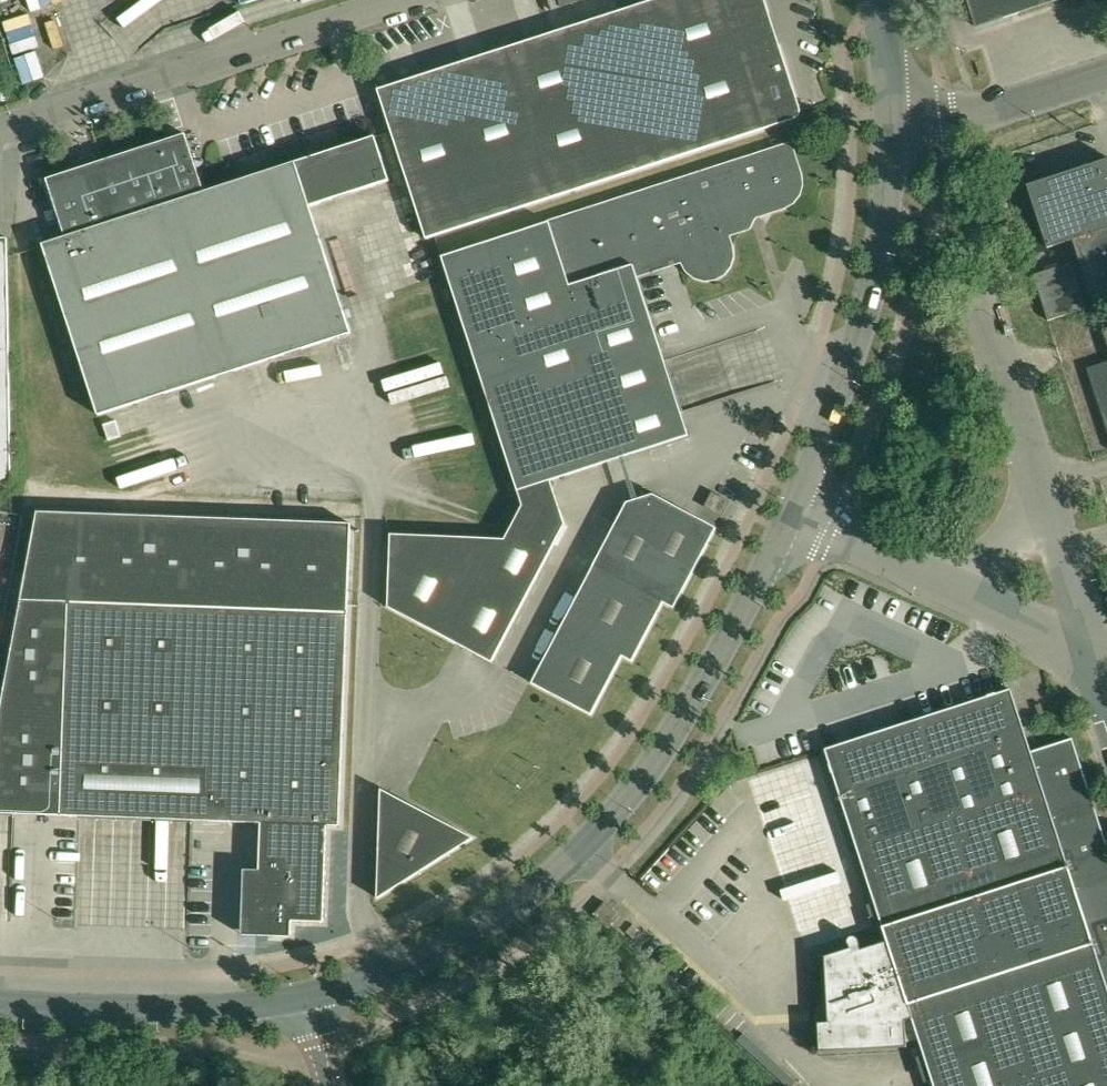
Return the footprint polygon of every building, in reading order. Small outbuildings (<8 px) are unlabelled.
[(780,47),(779,46),(778,45),(777,43),(776,42),(773,41),(771,41),(770,41),(765,43),(758,22),(761,22),(762,20),(763,17),(757,0),(656,0),(599,19),(485,56),(378,90),(391,132),(426,239),(436,236),(612,179),(768,128),(795,119),(797,118),(798,117),(799,116),(799,115),(800,114),(800,113),(800,112),(800,111),(800,110),(800,109),(780,47)] [(1007,17),(1060,0),(967,0),(976,27),(1007,17)] [(208,191),(186,134),(94,164),(93,159),(87,161),(82,163),(84,168),(48,179),(66,236),(44,244),(98,415),(158,396),(259,363),(351,333),(309,206),(389,181),(374,137),(208,191)] [(789,144),(549,225),(549,223),(442,258),(450,284),(522,505),(504,539),(390,534),(388,607),(453,642),(492,662),(565,524),(551,480),(621,458),(688,436),(635,274),(683,260),(691,275),(705,279),(715,278),(727,271),(732,257),(730,247),(725,231),(746,224),(750,217),(783,206),(793,202),(798,194),(801,185),(799,175),(789,144)] [(1073,241),(1095,306),(1106,302),(1106,160),(1027,186),(1048,248),(1073,241)] [(5,239),(0,239),(0,484),(12,484),(8,256),(8,239),(5,239)] [(1034,276),(1048,320),(1085,309),(1072,264),(1034,276)] [(1087,369),(1106,430),(1106,362),(1087,369)] [(143,415),(114,421),(117,439),(147,434),(143,415)] [(722,516),(730,501),(712,492),(705,507),(722,516)] [(674,608),(716,528),(653,494),(635,500),(627,502),(531,683),(591,714),(622,656),(632,661),(663,602),(674,608)] [(327,825),(343,826),(348,603),(350,524),(38,512),(0,717),(0,813),(192,820),(262,823),(260,870),(244,870),(242,935),(291,936),(292,921),(324,922),(327,825)] [(1102,831),(1092,801),(1088,788),(1072,739),(1031,752),(1025,734),(1011,689),(825,750),(825,752),(887,941),(861,950),(857,937),(855,937),(852,937),(850,937),(847,941),(848,943),(849,949),(824,957),(828,1022),(818,1023),(819,1052),(906,1047),(905,1021),(912,1019),(934,1085),(1106,1085),(1106,846),(1102,831)] [(473,838),(407,803),(404,801),(381,789),(377,899),(473,838)] [(609,928),(620,916),(613,909),(605,902),(594,914),(609,928)]
